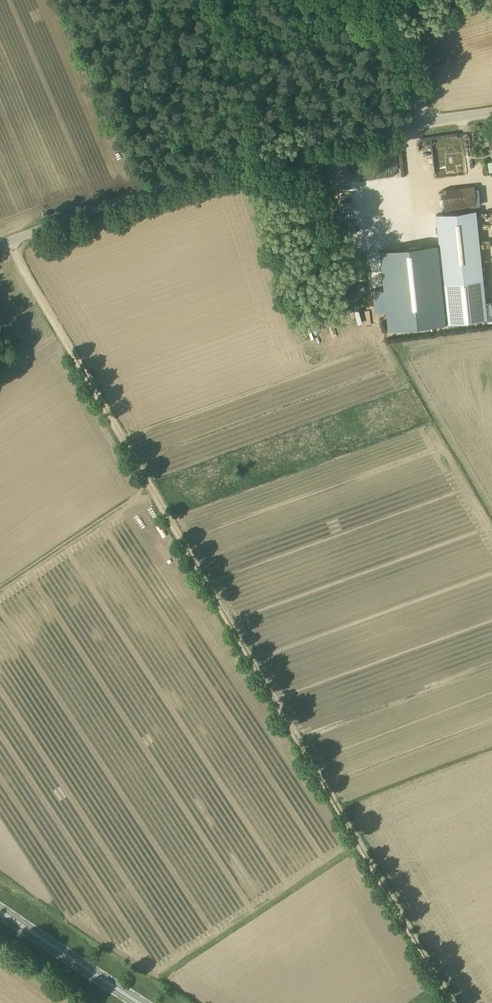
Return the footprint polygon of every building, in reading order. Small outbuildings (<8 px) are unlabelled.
[(475,185),(441,189),(443,208),(477,204),(475,185)] [(392,197),(395,207),(407,202),(404,193),(392,197)] [(476,210),(436,214),(449,323),(487,318),(476,210)] [(447,324),(439,244),(380,250),(384,289),(372,291),(375,312),(386,311),(388,330),(447,324)]
